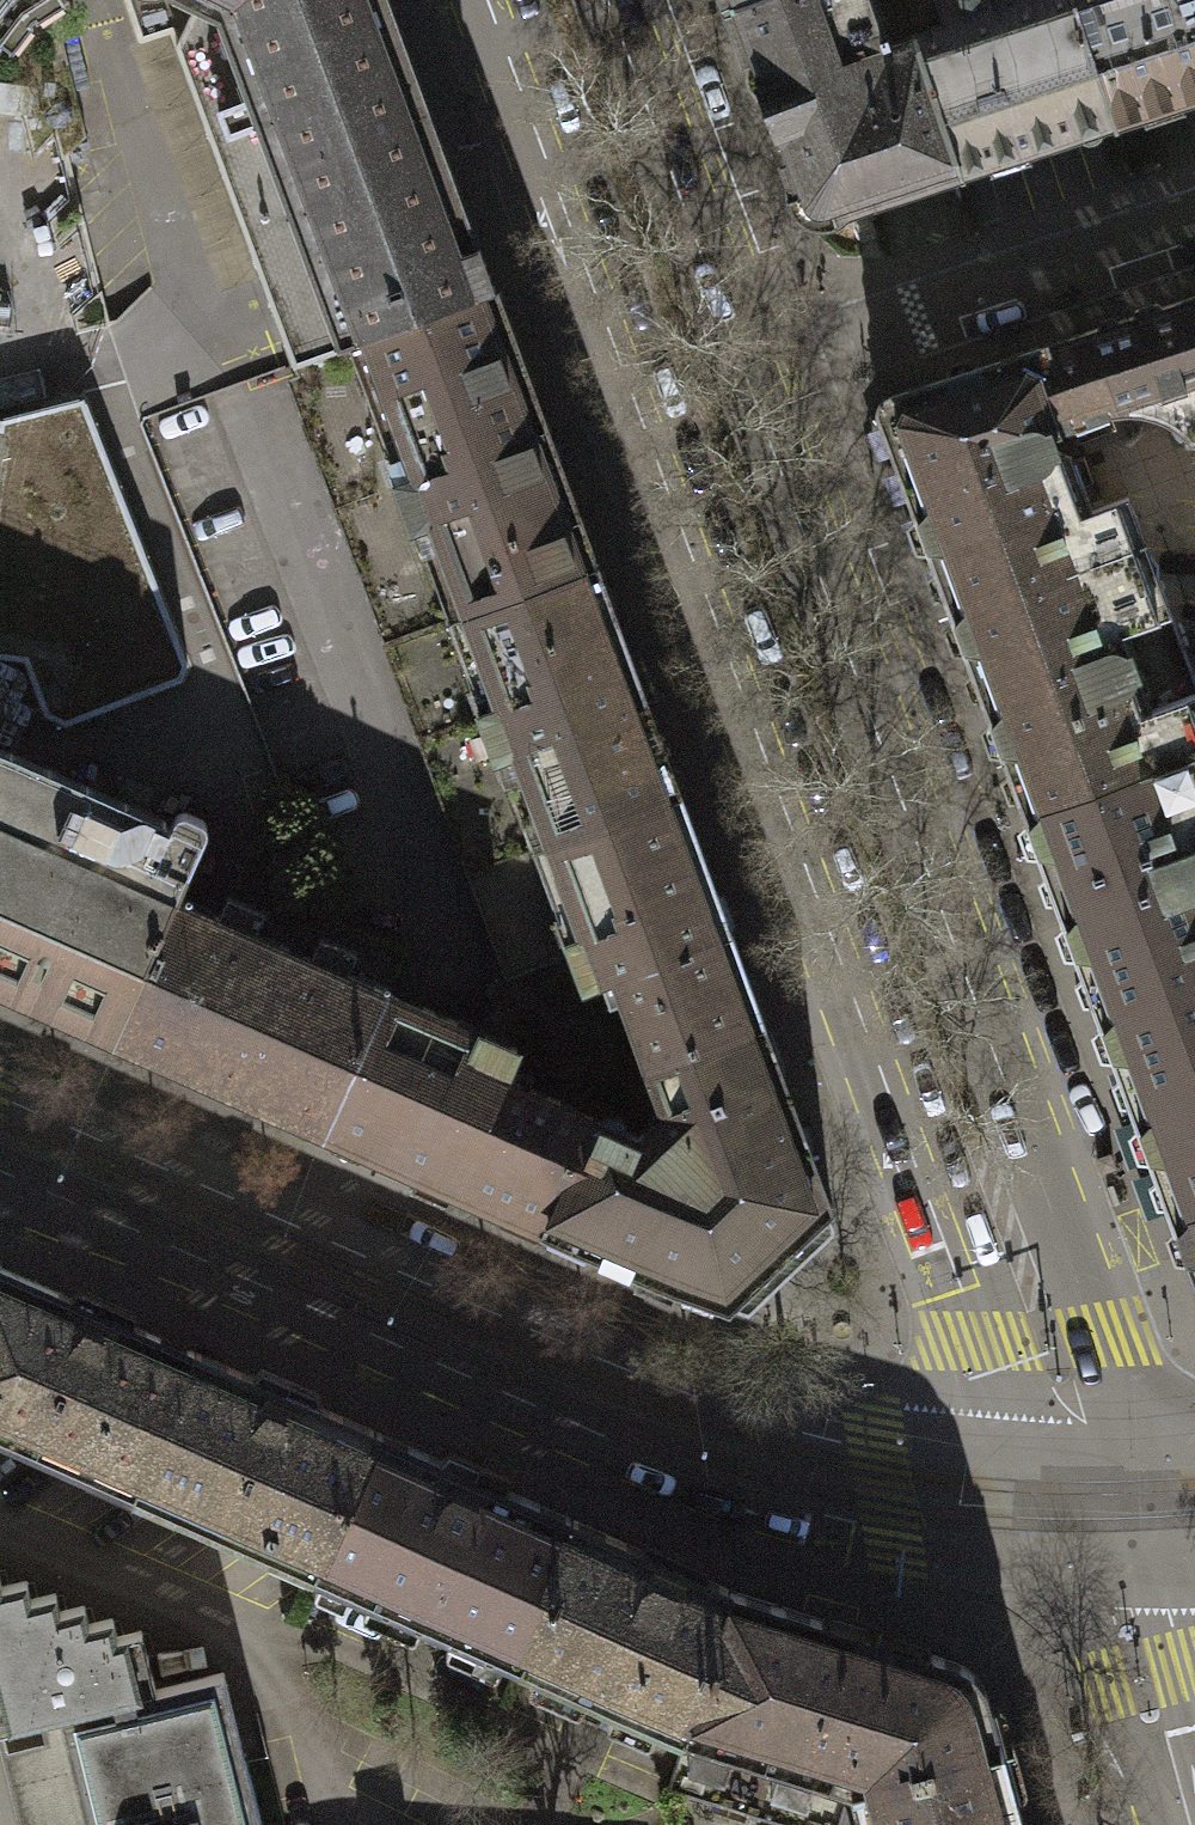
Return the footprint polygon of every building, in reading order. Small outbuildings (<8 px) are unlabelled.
[(18,14),(42,0),(0,0),(0,35),(18,14)] [(139,43),(171,32),(269,300),(293,365),(495,289),(470,225),(384,0),(125,0),(139,43)] [(866,0),(740,0),(721,7),(798,218),(1194,90),(1194,0),(926,0),(934,22),(879,40),(870,12),(866,0)] [(495,289),(293,365),(387,640),(587,569),(495,289)] [(864,399),(1194,1303),(1194,701),(1118,492),(1081,507),(1050,427),(1101,410),(1142,413),(1180,441),(1194,435),(1194,290),(864,399)] [(24,669),(46,729),(70,735),(191,687),(83,399),(0,419),(0,663),(24,669)] [(469,866),(670,795),(587,569),(387,640),(469,866)] [(0,755),(0,973),(83,1010),(80,1019),(117,1034),(176,900),(186,879),(155,854),(162,814),(0,755)] [(670,795),(469,866),(514,977),(570,957),(580,985),(608,975),(646,1066),(758,1029),(670,795)] [(388,991),(176,900),(117,1034),(114,1041),(324,1135),(388,991)] [(388,991),(324,1135),(341,1142),(543,1231),(594,1116),(504,1076),(517,1048),(405,998),(388,991)] [(758,1029),(646,1066),(661,1113),(640,1135),(594,1116),(543,1231),(725,1304),(831,1201),(758,1029)] [(194,1351),(0,1267),(0,1437),(132,1494),(194,1351)] [(312,1573),(375,1430),(194,1351),(132,1494),(312,1573)] [(544,1580),(571,1518),(375,1430),(312,1573),(520,1666),(555,1586),(544,1580)] [(555,1586),(520,1666),(684,1740),(733,1590),(571,1518),(544,1580),(555,1586)] [(150,1692),(141,1631),(116,1637),(111,1618),(89,1624),(85,1605),(59,1612),(55,1593),(31,1599),(26,1580),(2,1586),(0,1579),(0,1729),(150,1692)] [(1001,1749),(987,1690),(980,1678),(970,1668),(957,1660),(932,1652),(733,1590),(684,1740),(666,1791),(777,1824),(839,1824),(850,1789),(1001,1749)] [(0,1729),(0,1756),(17,1824),(261,1824),(223,1672),(150,1692),(0,1729)] [(1001,1749),(850,1789),(860,1824),(1022,1824),(1001,1749)]
